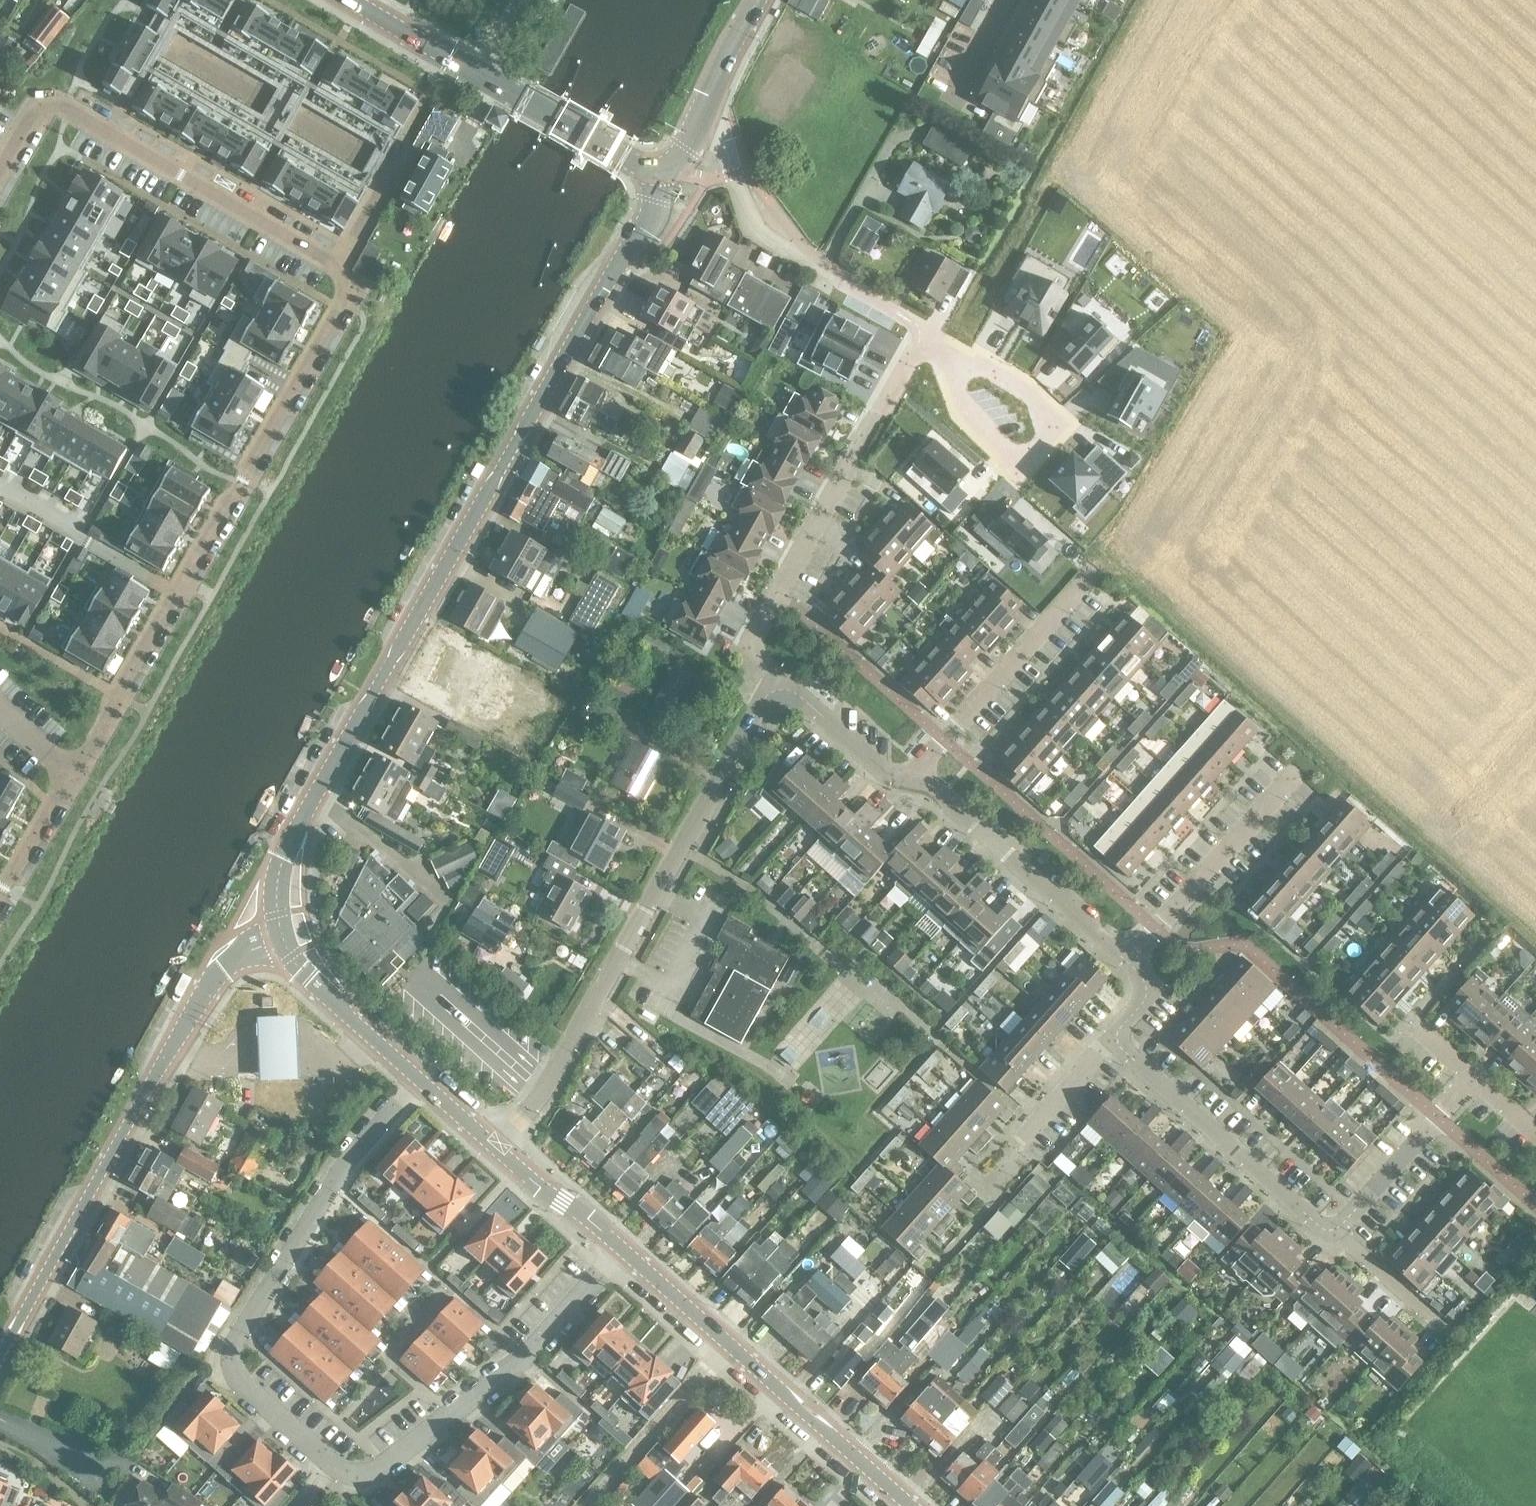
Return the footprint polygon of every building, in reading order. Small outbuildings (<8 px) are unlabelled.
[(237,0),(150,0),(146,7),(157,13),(147,30),(137,24),(112,66),(114,67),(103,86),(121,97),(122,95),(137,104),(133,110),(155,122),(156,120),(173,130),(172,132),(195,145),(196,143),(233,164),(231,166),(253,179),(269,153),(273,155),(277,148),(282,151),(262,184),(285,197),(286,195),(322,216),(321,218),(343,231),(367,192),(365,191),(394,141),(395,141),(418,102),(396,89),(395,91),(358,70),(359,68),(337,55),(318,88),(313,85),(317,78),(313,75),(328,50),(306,37),(305,39),(268,18),(269,16),(247,3),(228,36),(219,31),(237,0)] [(529,71),(554,86),(597,8),(582,0),(569,0),(546,41),(529,71)] [(833,2),(830,0),(792,0),(789,5),(820,24),(833,2)] [(968,3),(984,13),(988,6),(978,0),(970,0),(968,3)] [(1082,2),(1077,0),(1036,0),(1035,1),(1071,21),(1082,2)] [(1061,40),(1071,21),(1035,1),(1025,20),(1061,40)] [(968,3),(964,10),(981,19),(984,13),(968,3)] [(52,6),(28,36),(45,49),(68,19),(52,6)] [(977,26),(981,19),(964,10),(960,17),(977,26)] [(929,55),(944,22),(935,18),(920,51),(929,55)] [(1050,59),(1061,40),(1025,20),(1014,39),(1050,59)] [(0,39),(0,57),(7,61),(15,47),(0,39)] [(1039,78),(1050,59),(1014,39),(1004,58),(1039,78)] [(991,78),(1029,100),(1041,79),(1039,78),(1004,58),(1002,57),(991,78)] [(991,78),(978,101),(1016,123),(1029,100),(991,78)] [(561,94),(538,134),(545,138),(568,98),(561,94)] [(500,129),(508,115),(495,108),(487,121),(498,127),(500,129)] [(602,108),(571,162),(583,169),(614,114),(602,108)] [(424,140),(431,144),(436,136),(447,142),(457,124),(439,114),(424,140)] [(974,145),(936,124),(924,145),(962,166),(974,145)] [(1019,144),(1015,151),(1032,160),(1036,153),(1019,144)] [(428,152),(401,200),(406,203),(404,208),(419,216),(422,212),(427,215),(454,167),(443,161),(447,154),(432,145),(428,152)] [(935,212),(951,184),(913,163),(898,191),(909,197),(899,216),(921,228),(932,210),(935,212)] [(79,179),(72,191),(114,216),(126,196),(86,172),(81,181),(79,179)] [(67,199),(62,208),(64,209),(63,211),(104,234),(114,216),(72,191),(71,192),(73,194),(69,201),(67,199)] [(144,208),(155,214),(159,207),(148,201),(144,208)] [(57,221),(52,230),(93,253),(104,234),(63,211),(62,212),(60,211),(55,220),(57,221)] [(869,216),(852,245),(872,256),(889,228),(869,216)] [(161,217),(135,262),(155,273),(181,228),(161,217)] [(978,241),(982,235),(980,228),(974,225),(968,226),(965,231),(966,239),(972,243),(978,241)] [(181,228),(155,273),(157,274),(158,272),(175,282),(200,239),(198,238),(197,240),(181,231),(182,229),(181,228)] [(40,245),(39,247),(87,275),(88,273),(83,270),(93,253),(52,230),(52,231),(50,230),(45,238),(47,240),(42,247),(40,245)] [(736,247),(711,233),(710,233),(688,273),(694,277),(690,284),(772,331),(791,298),(728,262),(736,247)] [(137,245),(127,239),(123,246),(133,251),(137,245)] [(200,239),(175,282),(176,283),(178,279),(194,289),(189,297),(191,298),(218,250),(200,239)] [(354,269),(370,278),(386,250),(369,241),(354,269)] [(119,253),(129,258),(133,251),(123,246),(119,253)] [(35,260),(31,267),(76,293),(87,275),(39,247),(33,258),(35,260)] [(218,250),(191,298),(210,309),(237,264),(219,253),(220,251),(218,250)] [(969,273),(933,252),(914,286),(933,297),(938,289),(954,300),(969,273)] [(1028,254),(1000,302),(1012,309),(1009,313),(1020,319),(1019,320),(1021,321),(1021,319),(1029,324),(1028,325),(1029,326),(1030,325),(1040,331),(1063,293),(1047,284),(1056,270),(1028,254)] [(248,274),(254,263),(247,259),(241,270),(248,274)] [(119,277),(123,270),(113,264),(109,271),(119,277)] [(19,283),(18,284),(68,313),(68,312),(66,311),(76,293),(31,267),(30,268),(28,267),(23,276),(25,277),(21,284),(19,283)] [(266,276),(254,297),(304,326),(316,305),(278,284),(266,276)] [(18,284),(7,304),(56,333),(68,313),(18,284)] [(139,284),(133,294),(140,298),(146,288),(139,284)] [(660,286),(651,301),(696,327),(705,311),(660,286)] [(813,304),(818,293),(803,286),(798,297),(813,304)] [(147,302),(153,292),(146,288),(140,298),(147,302)] [(105,301),(95,295),(91,302),(101,307),(105,301)] [(221,304),(231,310),(235,303),(225,297),(221,304)] [(243,316),(242,317),(292,346),(293,344),(291,343),(301,326),(303,327),(304,326),(254,297),(253,298),(266,306),(256,323),(243,316)] [(130,300),(124,310),(131,314),(137,304),(130,300)] [(651,301),(642,317),(661,328),(655,338),(673,348),(681,352),(696,327),(651,301)] [(87,308),(97,314),(101,307),(91,302),(87,308)] [(138,318),(144,308),(137,304),(131,314),(138,318)] [(177,306),(171,316),(178,320),(184,310),(177,306)] [(185,324),(190,314),(184,310),(178,320),(185,324)] [(825,310),(812,334),(860,359),(861,359),(874,336),(825,310)] [(1075,338),(1058,355),(1079,374),(1098,354),(1104,359),(1120,342),(1094,317),(1090,321),(1080,312),(1065,328),(1075,338)] [(104,316),(76,365),(95,376),(124,327),(104,316)] [(242,317),(224,349),(226,350),(249,364),(249,363),(247,362),(253,351),(280,366),(292,346),(242,317)] [(167,322),(162,332),(168,336),(174,326),(167,322)] [(175,340),(181,330),(174,326),(168,336),(175,340)] [(124,327),(95,376),(97,377),(98,375),(115,385),(135,350),(118,340),(125,328),(124,327)] [(619,329),(608,348),(646,370),(657,376),(673,348),(655,338),(648,334),(643,343),(619,329)] [(812,334),(795,365),(820,378),(825,369),(849,381),(860,359),(812,334)] [(78,346),(73,340),(64,348),(69,354),(78,346)] [(646,370),(608,348),(597,342),(586,362),(611,376),(614,373),(637,386),(646,370)] [(135,350),(115,385),(124,390),(132,395),(131,397),(133,398),(158,354),(157,353),(153,360),(135,350)] [(226,350),(207,382),(253,409),(265,388),(242,375),(249,364),(226,350)] [(158,354),(133,398),(152,409),(178,365),(158,354)] [(1099,382),(1119,394),(1108,415),(1132,428),(1140,414),(1152,421),(1174,381),(1129,356),(1099,382)] [(197,367),(188,362),(184,369),(193,374),(197,367)] [(180,376),(189,381),(193,374),(184,369),(180,376)] [(23,382),(7,373),(8,372),(7,371),(0,382),(0,416),(1,417),(0,420),(0,423),(23,382)] [(610,393),(579,376),(568,394),(617,421),(621,414),(628,418),(635,405),(618,396),(614,404),(606,400),(610,393)] [(17,435),(42,391),(40,390),(40,392),(23,382),(0,423),(16,432),(15,434),(17,435)] [(200,402),(199,404),(244,430),(244,428),(242,427),(253,409),(207,382),(206,384),(212,387),(202,404),(200,402)] [(739,393),(727,386),(717,403),(730,410),(739,393)] [(794,393),(782,415),(820,437),(823,439),(837,414),(834,412),(840,402),(812,386),(804,399),(794,393)] [(31,448),(32,449),(60,401),(42,391),(17,435),(33,444),(31,448)] [(617,421),(568,394),(558,412),(588,429),(592,421),(612,432),(617,421)] [(35,450),(50,459),(73,418),(57,409),(61,402),(60,401),(32,449),(35,450)] [(199,404),(187,425),(194,429),(191,434),(204,441),(207,436),(232,451),(244,430),(199,404)] [(705,436),(718,413),(701,404),(688,427),(705,436)] [(167,422),(171,416),(160,409),(156,416),(167,422)] [(770,438),(763,450),(797,469),(803,459),(806,461),(820,437),(782,415),(779,413),(766,436),(770,438)] [(62,459),(71,464),(91,428),(73,418),(50,459),(51,460),(54,454),(62,459)] [(71,464),(88,474),(109,439),(91,428),(71,464)] [(701,460),(709,445),(702,441),(704,438),(687,429),(675,450),(692,459),(694,456),(701,460)] [(549,456),(569,467),(583,475),(591,462),(601,468),(600,470),(619,481),(630,462),(611,451),(606,460),(560,435),(549,456)] [(93,470),(110,480),(127,450),(109,439),(88,474),(90,475),(93,470)] [(968,472),(956,461),(957,461),(955,459),(955,460),(949,455),(950,454),(948,452),(947,453),(935,442),(935,441),(934,440),(912,465),(913,465),(914,464),(948,495),(947,496),(940,504),(951,514),(968,495),(957,486),(970,472),(969,471),(968,472)] [(146,461),(153,450),(141,443),(134,454),(146,461)] [(1073,455),(1050,481),(1076,505),(1098,480),(1110,491),(1108,493),(1109,493),(1127,473),(1097,446),(1082,463),(1073,455)] [(715,469),(722,456),(713,450),(706,464),(715,469)] [(740,483),(743,485),(744,484),(781,505),(782,505),(795,481),(792,479),(797,469),(763,450),(756,462),(752,460),(740,483)] [(678,487),(692,463),(672,452),(659,476),(678,487)] [(1123,461),(1128,465),(1134,465),(1138,460),(1130,452),(1123,461)] [(0,464),(0,470),(4,472),(10,463),(3,459),(0,464)] [(560,476),(532,460),(520,482),(547,497),(549,492),(586,513),(594,499),(558,479),(560,476)] [(198,511),(211,490),(186,476),(189,471),(177,464),(174,469),(167,465),(155,486),(198,511)] [(583,475),(569,467),(566,473),(580,482),(583,475)] [(29,479),(36,483),(42,473),(35,469),(29,479)] [(36,483),(43,487),(49,477),(42,473),(36,483)] [(114,489),(124,495),(128,488),(118,482),(114,489)] [(547,497),(520,482),(511,497),(512,498),(503,513),(517,521),(523,512),(535,518),(547,497)] [(744,484),(743,485),(731,506),(741,512),(734,524),(762,540),(768,530),(771,532),(785,507),(782,505),(781,505),(744,484)] [(187,531),(198,511),(155,486),(144,506),(187,531)] [(64,499),(71,503),(77,493),(70,489),(64,499)] [(124,495),(114,489),(110,496),(120,502),(124,495)] [(71,503),(78,507),(84,497),(77,493),(71,503)] [(895,508),(878,526),(908,553),(909,552),(915,557),(928,542),(931,545),(942,534),(909,504),(901,513),(895,508)] [(134,527),(175,551),(176,549),(175,548),(185,532),(186,532),(187,531),(144,506),(143,507),(145,508),(134,527)] [(627,519),(606,507),(598,521),(619,533),(627,519)] [(1025,523),(1027,521),(1026,520),(1025,522),(1011,509),(1002,520),(991,510),(973,531),(985,541),(993,532),(1004,542),(1000,546),(1012,557),(1016,552),(1017,553),(1027,562),(1032,558),(1036,561),(1047,550),(1042,546),(1046,541),(1032,528),(1034,527),(1033,526),(1031,528),(1025,523)] [(29,516),(23,526),(30,530),(35,520),(29,516)] [(30,530),(37,534),(43,524),(35,520),(30,530)] [(717,531),(705,553),(743,574),(742,575),(746,577),(760,552),(756,550),(762,540),(734,524),(727,537),(717,531)] [(88,534),(99,540),(103,533),(92,526),(88,534)] [(908,553),(878,526),(864,543),(870,548),(862,557),(874,567),(873,568),(897,589),(898,588),(887,577),(908,553)] [(133,528),(137,530),(125,549),(163,571),(175,551),(134,527),(133,528)] [(54,531),(49,541),(68,552),(74,542),(54,531)] [(512,531),(501,550),(536,570),(547,551),(512,531)] [(88,550),(81,546),(75,557),(82,561),(88,550)] [(536,570),(501,550),(490,569),(525,589),(536,570)] [(693,575),(686,588),(720,607),(725,597),(729,599),(742,575),(743,574),(705,553),(702,551),(689,573),(693,575)] [(11,562),(0,556),(0,581),(11,562)] [(6,614),(32,568),(31,567),(28,573),(11,562),(0,581),(0,611),(6,614)] [(25,625),(26,625),(52,580),(32,568),(6,614),(18,621),(18,622),(25,625)] [(140,613),(140,612),(139,611),(150,592),(130,580),(132,576),(119,568),(116,572),(115,571),(104,591),(97,587),(96,588),(133,609),(140,613)] [(897,589),(873,568),(866,575),(860,570),(844,589),(873,615),(897,589)] [(986,590),(970,608),(1000,635),(1017,616),(1011,610),(1019,601),(986,572),(977,582),(986,590)] [(592,633),(618,586),(595,573),(569,620),(592,633)] [(478,634),(498,599),(471,583),(451,619),(478,634)] [(638,619),(651,590),(636,583),(623,612),(638,619)] [(69,589),(59,584),(55,591),(65,596),(69,589)] [(128,633),(140,613),(133,609),(96,588),(85,608),(128,633)] [(675,598),(662,621),(704,644),(718,619),(714,617),(720,607),(686,588),(679,600),(675,598)] [(873,615),(844,589),(829,605),(835,611),(827,619),(851,641),(873,615)] [(55,591),(51,598),(61,604),(65,596),(55,591)] [(117,653),(118,651),(116,650),(126,633),(127,634),(128,633),(85,608),(84,609),(90,613),(81,630),(74,626),(73,627),(117,653)] [(948,633),(947,634),(971,656),(980,646),(986,651),(1000,635),(970,608),(957,623),(948,615),(939,625),(948,633)] [(558,666),(577,634),(550,618),(535,609),(514,644),(533,655),(531,659),(556,674),(560,667),(558,666)] [(1128,614),(1110,635),(1144,665),(1162,645),(1128,614)] [(443,626),(439,635),(457,643),(461,633),(443,626)] [(663,659),(671,645),(647,632),(648,630),(640,626),(629,645),(638,650),(640,646),(663,659)] [(68,652),(65,657),(77,665),(80,659),(105,673),(117,653),(73,627),(61,648),(68,652)] [(44,636),(33,629),(29,636),(40,643),(44,636)] [(947,634),(924,660),(953,687),(971,668),(965,663),(971,656),(947,634)] [(1144,665),(1110,635),(1094,653),(1128,683),(1144,665)] [(1128,683),(1094,653),(1078,671),(1112,701),(1128,683)] [(901,685),(925,706),(933,698),(939,703),(953,687),(924,660),(901,685)] [(676,665),(657,701),(654,707),(682,722),(704,681),(676,665)] [(1112,701),(1078,671),(1062,689),(1096,719),(1112,701)] [(1176,690),(1185,680),(1177,674),(1168,683),(1176,690)] [(1176,690),(1168,683),(1160,693),(1167,700),(1176,690)] [(1197,688),(1191,683),(1182,692),(1188,697),(1197,688)] [(1096,719),(1062,689),(1046,707),(1080,737),(1096,719)] [(1188,697),(1182,692),(1174,701),(1180,707),(1188,697)] [(1224,699),(1210,715),(1244,745),(1258,729),(1224,699)] [(438,723),(403,703),(391,724),(426,744),(438,723)] [(631,736),(639,723),(608,706),(601,719),(631,736)] [(1080,737),(1046,707),(1040,713),(1038,712),(1034,712),(1031,716),(1031,719),(1033,721),(1030,725),(1064,755),(1080,737)] [(1153,716),(1145,710),(1137,719),(1144,726),(1153,716)] [(1168,720),(1162,715),(1153,724),(1160,730),(1168,720)] [(1244,745),(1210,715),(1195,732),(1229,762),(1244,745)] [(477,748),(483,737),(451,719),(445,730),(477,748)] [(1144,726),(1137,719),(1128,729),(1135,736),(1144,726)] [(426,744),(391,724),(380,745),(414,764),(426,744)] [(1160,730),(1153,724),(1145,734),(1151,739),(1160,730)] [(1064,755),(1030,725),(1014,742),(1048,773),(1064,755)] [(1229,762),(1195,732),(1181,748),(1215,778),(1229,762)] [(641,799),(663,757),(635,742),(613,783),(641,799)] [(1048,773),(1014,742),(999,759),(1033,789),(1048,773)] [(1121,752),(1113,745),(1105,755),(1112,762),(1121,752)] [(1139,753),(1133,747),(1125,756),(1131,762),(1139,753)] [(1215,778),(1181,748),(1166,764),(1200,794),(1215,778)] [(809,751),(789,774),(776,762),(760,795),(782,815),(790,806),(813,780),(805,772),(817,759),(809,751)] [(409,773),(375,753),(363,774),(397,794),(409,773)] [(1112,762),(1105,755),(1096,765),(1104,772),(1112,762)] [(1131,762),(1125,756),(1116,766),(1123,771),(1131,762)] [(425,790),(437,770),(426,764),(415,784),(425,790)] [(1186,811),(1200,794),(1166,764),(1152,780),(1186,811)] [(3,774),(0,779),(0,816),(7,820),(26,787),(3,774)] [(397,794),(363,774),(351,795),(367,804),(365,808),(371,812),(366,821),(418,852),(424,841),(393,824),(395,820),(385,815),(397,794)] [(813,780),(790,806),(806,820),(842,781),(834,774),(822,787),(813,780)] [(1096,789),(1102,794),(1111,785),(1104,779),(1096,789)] [(1186,811),(1152,780),(1137,797),(1171,827),(1186,811)] [(842,781),(806,820),(823,835),(846,809),(837,801),(849,787),(842,781)] [(1080,798),(1089,788),(1081,781),(1073,791),(1080,798)] [(582,809),(588,798),(560,782),(554,793),(582,809)] [(507,819),(518,796),(500,787),(489,810),(507,819)] [(1096,789),(1088,798),(1094,804),(1102,794),(1096,789)] [(1080,798),(1073,791),(1064,801),(1072,807),(1080,798)] [(1171,827),(1137,797),(1123,813),(1157,843),(1171,827)] [(1345,801),(1331,816),(1361,843),(1375,827),(1345,801)] [(846,809),(823,835),(839,849),(874,809),(866,802),(854,816),(846,809)] [(1088,810),(1082,805),(1073,815),(1079,820),(1088,810)] [(874,809),(839,849),(855,863),(878,837),(869,830),(882,816),(874,809)] [(588,811),(568,849),(567,850),(582,858),(602,869),(623,830),(588,811)] [(1157,843),(1123,813),(1108,829),(1142,860),(1157,843)] [(15,825),(7,820),(0,816),(0,844),(2,846),(15,825)] [(1361,843),(1331,816),(1318,831),(1348,858),(1361,843)] [(878,837),(855,863),(871,878),(920,823),(919,823),(906,838),(899,831),(886,845),(878,837)] [(920,823),(871,878),(885,863),(900,877),(924,851),(915,844),(927,830),(920,823)] [(1142,860),(1108,829),(1094,846),(1128,876),(1142,860)] [(1348,858),(1318,831),(1304,846),(1334,873),(1348,858)] [(567,850),(568,849),(553,841),(546,852),(551,854),(547,861),(547,862),(544,867),(549,870),(539,888),(548,893),(537,911),(568,929),(590,892),(572,882),(579,871),(575,869),(582,858),(567,850)] [(717,850),(725,859),(733,850),(725,842),(717,850)] [(924,851),(900,877),(895,882),(895,886),(908,898),(912,897),(917,892),(916,892),(952,852),(944,845),(932,859),(924,851)] [(1334,873),(1304,846),(1291,862),(1320,888),(1334,873)] [(457,849),(433,860),(442,878),(465,868),(457,849)] [(916,892),(917,892),(932,905),(932,906),(956,880),(947,872),(960,859),(952,852),(916,892)] [(1395,857),(1388,852),(1381,860),(1387,866),(1395,857)] [(335,944),(380,989),(398,969),(391,963),(398,956),(393,950),(417,926),(403,912),(420,894),(397,872),(394,876),(370,853),(329,935),(337,942),(335,944)] [(1387,866),(1381,860),(1372,871),(1378,876),(1387,866)] [(1320,888),(1291,862),(1277,877),(1307,903),(1320,888)] [(1405,869),(1398,863),(1390,871),(1398,878),(1405,869)] [(452,889),(469,881),(464,870),(446,877),(452,889)] [(1398,878),(1390,871),(1381,882),(1388,889),(1398,878)] [(769,895),(777,886),(765,874),(756,884),(769,895)] [(956,880),(932,906),(932,905),(926,912),(926,915),(940,927),(942,926),(984,881),(976,874),(964,887),(956,880)] [(1307,903),(1277,877),(1264,892),(1293,919),(1307,903)] [(984,881),(942,926),(959,941),(988,909),(979,901),(992,887),(984,881)] [(1368,888),(1361,882),(1354,891),(1360,896),(1368,888)] [(772,898),(784,909),(795,897),(782,886),(772,898)] [(1441,886),(1426,903),(1456,930),(1471,913),(1441,886)] [(1360,896),(1354,891),(1345,901),(1351,907),(1360,896)] [(1293,919),(1264,892),(1253,903),(1249,908),(1279,935),(1293,919)] [(434,903),(423,893),(407,911),(418,921),(434,903)] [(518,914),(485,895),(483,898),(478,906),(511,926),(515,917),(516,917),(518,914)] [(1358,907),(1366,914),(1373,906),(1366,899),(1358,907)] [(799,923),(810,911),(799,900),(788,912),(799,923)] [(988,909),(959,941),(975,955),(971,960),(983,971),(1006,944),(995,934),(1017,910),(1009,903),(996,916),(988,909)] [(1426,903),(1410,921),(1440,948),(1456,930),(1426,903)] [(511,926),(478,906),(462,932),(496,952),(511,926)] [(1358,907),(1349,918),(1356,925),(1366,914),(1358,907)] [(846,929),(857,917),(847,908),(836,919),(846,929)] [(1333,927),(1341,919),(1334,913),(1327,921),(1333,927)] [(741,1044),(790,955),(750,933),(752,928),(729,916),(716,939),(729,946),(720,962),(716,960),(710,970),(715,972),(691,1016),(741,1044)] [(1047,923),(1040,917),(1032,927),(1039,933),(1047,923)] [(853,930),(865,940),(875,929),(864,919),(853,930)] [(1333,927),(1327,921),(1318,932),(1324,938),(1333,927)] [(1410,921),(1394,939),(1424,966),(1440,948),(1410,921)] [(1501,930),(1495,938),(1500,942),(1507,935),(1501,930)] [(1327,943),(1334,950),(1342,942),(1334,935),(1327,943)] [(1311,953),(1319,943),(1313,938),(1304,947),(1311,953)] [(1394,939),(1378,957),(1408,984),(1424,966),(1394,939)] [(1011,950),(1018,956),(1026,947),(1019,940),(1011,950)] [(1327,943),(1317,954),(1324,961),(1334,950),(1327,943)] [(886,960),(901,973),(911,961),(897,948),(886,960)] [(1011,950),(1003,959),(1010,965),(1018,956),(1011,950)] [(1082,954),(1067,971),(1093,994),(1108,977),(1082,954)] [(1241,956),(1226,973),(1260,1003),(1275,987),(1241,956)] [(1378,957),(1362,975),(1392,1002),(1408,984),(1378,957)] [(1452,1015),(1470,1031),(1497,1001),(1480,986),(1488,977),(1478,969),(1449,1002),(1457,1009),(1452,1015)] [(1093,994),(1067,971),(1053,987),(1079,1010),(1093,994)] [(982,982),(989,988),(998,979),(991,972),(982,982)] [(1260,1003),(1226,973),(1212,989),(1246,1019),(1260,1003)] [(1392,1002),(1362,975),(1345,995),(1375,1021),(1392,1002)] [(982,982),(974,991),(981,997),(989,988),(982,982)] [(1079,1010),(1053,987),(1038,1003),(1064,1026),(1079,1010)] [(947,1011),(956,999),(942,989),(933,1000),(947,1011)] [(1246,1019),(1212,989),(1198,1005),(1232,1035),(1246,1019)] [(262,1007),(274,1007),(273,997),(262,997),(262,1007)] [(1497,1001),(1470,1031),(1487,1047),(1493,1041),(1501,1048),(1531,1016),(1521,1007),(1513,1016),(1497,1001)] [(1064,1026),(1038,1003),(1024,1019),(1050,1042),(1064,1026)] [(953,1014),(960,1020),(969,1011),(962,1005),(953,1014)] [(1232,1035),(1198,1005),(1183,1021),(1217,1052),(1232,1035)] [(294,1013),(257,1015),(259,1079),(297,1077),(294,1013)] [(953,1014),(945,1024),(952,1030),(960,1020),(953,1014)] [(1501,1048),(1510,1056),(1504,1062),(1522,1077),(1535,1062),(1535,1036),(1532,1033),(1535,1028),(1535,1020),(1531,1016),(1501,1048)] [(1050,1042),(1024,1019),(1010,1035),(1036,1058),(1050,1042)] [(1217,1052),(1183,1021),(1168,1038),(1202,1068),(1217,1052)] [(1288,1029),(1295,1035),(1300,1028),(1294,1022),(1288,1029)] [(1282,1035),(1289,1041),(1295,1035),(1288,1029),(1282,1035)] [(1332,1052),(1337,1045),(1319,1029),(1313,1035),(1332,1052)] [(1036,1058),(1010,1035),(995,1051),(1021,1074),(1036,1058)] [(633,1038),(625,1049),(650,1066),(658,1055),(633,1038)] [(1021,1074),(995,1051),(980,1068),(1006,1091),(1021,1074)] [(925,1062),(932,1068),(940,1059),(934,1053),(925,1062)] [(1266,1067),(1272,1060),(1265,1054),(1259,1061),(1266,1067)] [(1365,1069),(1350,1056),(1344,1063),(1359,1076),(1365,1069)] [(1266,1067),(1259,1061),(1253,1067),(1260,1073),(1266,1067)] [(925,1062),(917,1072),(924,1078),(932,1068),(925,1062)] [(1278,1062),(1255,1088),(1270,1102),(1294,1076),(1278,1062)] [(1522,1077),(1535,1090),(1535,1062),(1522,1077)] [(565,1140),(580,1154),(634,1091),(613,1072),(591,1098),(603,1109),(591,1123),(584,1118),(565,1140)] [(728,1134),(754,1104),(733,1086),(732,1087),(718,1075),(713,1082),(712,1081),(707,1087),(707,1086),(692,1104),(728,1134)] [(1294,1076),(1270,1102),(1286,1116),(1309,1089),(1294,1076)] [(978,1079),(977,1080),(963,1096),(992,1122),(998,1115),(1006,1122),(1015,1112),(978,1079)] [(1392,1106),(1398,1100),(1380,1083),(1374,1090),(1392,1106)] [(912,1091),(905,1085),(896,1095),(903,1101),(912,1091)] [(200,1142),(222,1103),(195,1087),(173,1127),(200,1142)] [(1236,1099),(1242,1093),(1236,1087),(1230,1093),(1236,1099)] [(1309,1089),(1286,1116),(1301,1129),(1324,1103),(1309,1089)] [(634,1091),(580,1154),(596,1167),(615,1144),(608,1139),(628,1116),(631,1119),(640,1109),(646,1114),(652,1107),(647,1102),(634,1091)] [(903,1101),(896,1095),(888,1104),(895,1110),(903,1101)] [(992,1122),(963,1096),(949,1112),(985,1145),(994,1135),(986,1128),(992,1122)] [(1087,1123),(1087,1124),(1103,1137),(1126,1111),(1110,1097),(1087,1123)] [(1324,1103),(1301,1129),(1316,1143),(1339,1117),(1324,1103)] [(1126,1111),(1103,1137),(1118,1151),(1157,1106),(1154,1104),(1138,1122),(1126,1111)] [(1157,1106),(1118,1151),(1133,1164),(1157,1138),(1145,1127),(1161,1110),(1157,1106)] [(985,1145),(949,1112),(934,1128),(963,1154),(969,1147),(977,1154),(985,1145)] [(600,1171),(615,1184),(661,1133),(660,1132),(667,1124),(657,1115),(641,1134),(642,1135),(631,1148),(632,1149),(627,1155),(619,1148),(600,1171)] [(1339,1117),(1316,1143),(1331,1157),(1355,1130),(1339,1117)] [(753,1135),(759,1128),(749,1119),(743,1126),(742,1125),(710,1161),(721,1170),(719,1172),(735,1186),(752,1167),(736,1153),(753,1135)] [(249,1179),(272,1139),(251,1127),(228,1167),(249,1179)] [(963,1154),(934,1128),(920,1144),(977,1196),(978,1195),(957,1176),(965,1168),(957,1160),(963,1154)] [(1355,1130),(1331,1157),(1347,1171),(1370,1144),(1355,1130)] [(1157,1138),(1133,1164),(1148,1178),(1188,1134),(1185,1131),(1168,1149),(1157,1138)] [(661,1133),(615,1184),(630,1198),(650,1176),(643,1169),(665,1145),(664,1145),(668,1140),(661,1133)] [(1188,1134),(1148,1178),(1164,1191),(1187,1165),(1175,1155),(1191,1137),(1188,1134)] [(394,1180),(421,1150),(404,1136),(377,1166),(394,1180)] [(895,1151),(903,1142),(896,1136),(888,1145),(895,1151)] [(1076,1149),(1070,1143),(1061,1153),(1067,1158),(1076,1149)] [(211,1180),(218,1166),(185,1148),(178,1161),(147,1144),(137,1163),(175,1184),(185,1166),(211,1180)] [(977,1196),(920,1144),(919,1145),(940,1163),(926,1179),(955,1205),(961,1198),(969,1205),(977,1196)] [(895,1151),(888,1145),(880,1155),(887,1161),(895,1151)] [(411,1196),(438,1166),(421,1151),(395,1181),(411,1196)] [(1187,1165),(1164,1191),(1179,1205),(1218,1161),(1215,1158),(1199,1176),(1187,1165)] [(808,1181),(802,1187),(814,1200),(833,1183),(813,1160),(800,1172),(808,1181)] [(1218,1161),(1179,1205),(1194,1219),(1217,1192),(1205,1182),(1221,1164),(1218,1161)] [(175,1184),(137,1163),(127,1181),(149,1194),(146,1200),(154,1204),(148,1215),(177,1231),(187,1213),(166,1202),(175,1184)] [(428,1211),(455,1181),(438,1166),(412,1196),(428,1211)] [(866,1184),(875,1174),(868,1168),(860,1177),(866,1184)] [(1468,1170),(1452,1189),(1481,1215),(1498,1197),(1468,1170)] [(866,1184),(860,1177),(851,1187),(858,1193),(866,1184)] [(638,1205),(654,1219),(683,1186),(674,1179),(665,1189),(658,1183),(638,1205)] [(955,1205),(926,1179),(912,1195),(948,1228),(957,1218),(949,1211),(955,1205)] [(440,1234),(473,1197),(455,1181),(428,1211),(422,1218),(440,1234)] [(1041,1194),(1029,1183),(1013,1201),(1025,1212),(1041,1194)] [(1067,1207),(1076,1197),(1061,1183),(1052,1193),(1067,1207)] [(1217,1192),(1194,1219),(1209,1232),(1248,1188),(1245,1185),(1229,1203),(1217,1192)] [(683,1186),(654,1219),(669,1232),(695,1201),(689,1195),(691,1193),(683,1186)] [(828,1188),(818,1203),(839,1218),(849,1203),(828,1188)] [(1248,1188),(1209,1232),(1225,1246),(1248,1220),(1236,1209),(1252,1191),(1248,1188)] [(1481,1215),(1452,1189),(1436,1207),(1465,1233),(1481,1215)] [(363,1193),(358,1199),(369,1209),(375,1204),(363,1193)] [(1118,1199),(1111,1193),(1105,1200),(1112,1206),(1118,1199)] [(948,1228),(912,1195),(897,1211),(926,1237),(932,1230),(940,1237),(948,1228)] [(695,1201),(669,1232),(683,1245),(712,1213),(705,1206),(697,1199),(695,1201)] [(387,1214),(375,1204),(369,1209),(381,1220),(387,1214)] [(1086,1204),(1078,1213),(1087,1221),(1095,1212),(1086,1204)] [(1465,1233),(1436,1207),(1420,1224),(1449,1251),(1465,1233)] [(76,1289),(158,1338),(191,1357),(223,1301),(191,1283),(190,1285),(129,1248),(119,1265),(113,1261),(122,1245),(125,1248),(130,1239),(139,1245),(148,1230),(138,1225),(139,1224),(112,1208),(96,1234),(97,1234),(78,1266),(87,1271),(76,1289)] [(926,1237),(897,1211),(882,1228),(919,1261),(928,1251),(920,1243),(926,1237)] [(736,1225),(732,1229),(702,1262),(717,1276),(737,1253),(732,1248),(745,1233),(752,1226),(751,1225),(756,1220),(747,1212),(742,1217),(735,1224),(736,1225)] [(770,1256),(737,1293),(752,1307),(771,1285),(776,1288),(776,1291),(780,1294),(793,1281),(797,1285),(855,1220),(847,1212),(807,1254),(787,1276),(784,1279),(778,1273),(778,1272),(777,1271),(788,1260),(787,1259),(797,1248),(787,1238),(770,1256)] [(484,1260),(511,1231),(493,1215),(467,1245),(484,1260)] [(707,1226),(699,1235),(687,1249),(702,1262),(732,1229),(719,1217),(709,1228),(707,1226)] [(384,1260),(397,1245),(369,1220),(365,1225),(369,1229),(360,1239),(384,1260)] [(397,1224),(392,1230),(403,1240),(409,1234),(397,1224)] [(1449,1251),(1420,1224),(1404,1242),(1433,1269),(1449,1251)] [(1252,1225),(1229,1251),(1222,1258),(1236,1271),(1236,1274),(1242,1280),(1245,1280),(1249,1284),(1288,1239),(1277,1229),(1269,1237),(1263,1231),(1261,1233),(1252,1225)] [(500,1276),(527,1246),(511,1231),(484,1261),(500,1276)] [(421,1245),(409,1234),(403,1240),(415,1251),(421,1245)] [(1520,1251),(1526,1244),(1517,1235),(1511,1242),(1520,1251)] [(195,1270),(205,1254),(174,1236),(165,1252),(195,1270)] [(1079,1237),(1072,1245),(1085,1256),(1092,1248),(1079,1237)] [(384,1260),(359,1239),(349,1250),(345,1247),(342,1251),(370,1276),(384,1260)] [(1288,1239),(1249,1284),(1262,1296),(1271,1295),(1273,1292),(1282,1301),(1290,1293),(1307,1273),(1298,1265),(1300,1264),(1293,1258),(1300,1250),(1288,1239)] [(1433,1269),(1404,1242),(1387,1261),(1417,1287),(1433,1269)] [(1520,1251),(1511,1242),(1505,1248),(1515,1257),(1520,1251)] [(830,1256),(856,1279),(866,1267),(841,1244),(830,1256)] [(425,1271),(397,1245),(384,1260),(408,1282),(417,1272),(421,1275),(425,1271)] [(1070,1273),(1085,1256),(1072,1245),(1057,1262),(1070,1273)] [(512,1299),(545,1262),(527,1246),(500,1276),(494,1283),(512,1299)] [(721,1279),(737,1293),(770,1256),(761,1247),(753,1256),(754,1258),(749,1264),(742,1257),(721,1279)] [(895,1247),(876,1269),(889,1280),(908,1258),(895,1247)] [(341,1259),(332,1269),(356,1291),(370,1276),(342,1251),(338,1255),(341,1259)] [(408,1282),(384,1260),(370,1276),(398,1301),(402,1297),(398,1293),(408,1282)] [(1322,1274),(1313,1266),(1307,1273),(1290,1293),(1298,1300),(1293,1306),(1294,1309),(1308,1322),(1312,1322),(1316,1316),(1349,1279),(1338,1269),(1331,1277),(1324,1271),(1322,1274)] [(356,1291),(332,1269),(322,1280),(318,1277),(314,1281),(325,1291),(342,1306),(356,1291)] [(763,1317),(787,1339),(808,1315),(803,1310),(810,1302),(817,1294),(822,1299),(836,1284),(819,1269),(805,1284),(806,1284),(799,1292),(791,1300),(784,1294),(763,1317)] [(1489,1287),(1495,1280),(1485,1271),(1479,1278),(1489,1287)] [(850,1294),(857,1286),(841,1272),(834,1280),(850,1294)] [(1164,1281),(1154,1272),(1147,1279),(1157,1289),(1164,1281)] [(452,1273),(447,1279),(458,1289),(464,1283),(452,1273)] [(398,1301),(370,1276),(356,1291),(380,1313),(390,1302),(394,1306),(398,1301)] [(224,1277),(216,1291),(233,1301),(241,1286),(224,1277)] [(1489,1287),(1479,1278),(1474,1284),(1483,1293),(1489,1287)] [(1349,1279),(1316,1316),(1343,1340),(1367,1314),(1358,1306),(1360,1304),(1354,1298),(1361,1290),(1349,1279)] [(852,1298),(836,1284),(822,1299),(838,1314),(852,1298)] [(469,1288),(464,1294),(475,1304),(481,1298),(469,1288)] [(325,1299),(315,1309),(339,1331),(353,1316),(342,1306),(325,1291),(321,1295),(325,1299)] [(342,1306),(353,1316),(371,1332),(374,1327),(370,1324),(380,1313),(356,1291),(342,1306)] [(887,1339),(868,1363),(866,1364),(871,1369),(859,1383),(873,1395),(949,1309),(936,1297),(907,1332),(904,1344),(900,1349),(887,1339)] [(485,1324),(456,1298),(443,1313),(468,1335),(476,1325),(480,1329),(485,1324)] [(493,1309),(481,1298),(475,1304),(487,1315),(493,1309)] [(1186,1299),(1171,1315),(1187,1328),(1201,1312),(1186,1299)] [(874,1336),(894,1311),(881,1303),(853,1334),(857,1337),(825,1372),(842,1387),(866,1361),(854,1351),(862,1342),(865,1344),(873,1335),(874,1336)] [(77,1357),(96,1322),(68,1306),(49,1341),(77,1357)] [(1457,1323),(1463,1316),(1453,1308),(1447,1314),(1457,1323)] [(301,1317),(298,1321),(326,1346),(339,1331),(315,1309),(305,1320),(301,1317)] [(949,1309),(873,1395),(887,1408),(908,1383),(901,1377),(905,1372),(907,1374),(911,1370),(909,1368),(917,1358),(922,1362),(928,1355),(937,1362),(942,1357),(942,1358),(959,1339),(942,1324),(947,1317),(949,1318),(954,1313),(949,1309)] [(808,1315),(787,1339),(811,1360),(840,1328),(821,1312),(813,1320),(808,1315)] [(457,1347),(467,1335),(442,1313),(427,1330),(457,1355),(461,1350),(457,1347)] [(587,1366),(593,1359),(620,1329),(603,1314),(570,1350),(587,1366)] [(1376,1321),(1367,1314),(1343,1340),(1370,1364),(1403,1327),(1391,1317),(1384,1325),(1378,1319),(1376,1321)] [(123,1341),(131,1326),(113,1316),(105,1331),(123,1341)] [(381,1341),(371,1332),(353,1316),(339,1331),(363,1353),(373,1342),(377,1346),(381,1341)] [(297,1329),(288,1340),(312,1361),(326,1346),(298,1321),(293,1326),(297,1329)] [(1403,1327),(1370,1364),(1398,1388),(1421,1362),(1411,1354),(1414,1352),(1408,1346),(1415,1338),(1403,1327)] [(610,1373),(637,1344),(620,1329),(593,1359),(610,1373)] [(453,1359),(456,1355),(427,1330),(414,1346),(438,1368),(449,1356),(453,1359)] [(967,1330),(960,1339),(968,1346),(972,1342),(972,1335),(967,1330)] [(363,1353),(339,1331),(326,1346),(354,1371),(358,1367),(354,1364),(363,1353)] [(1264,1342),(1255,1334),(1248,1342),(1257,1350),(1264,1342)] [(959,1339),(942,1358),(951,1366),(968,1347),(959,1339)] [(274,1347),(270,1352),(297,1377),(312,1361),(288,1340),(278,1351),(274,1347)] [(627,1389),(654,1359),(637,1344),(610,1373),(627,1389)] [(354,1371),(326,1346),(312,1361),(336,1383),(346,1372),(350,1376),(354,1371)] [(429,1377),(438,1368),(413,1346),(401,1360),(429,1386),(434,1381),(429,1377)] [(1229,1346),(1219,1357),(1233,1370),(1243,1359),(1229,1346)] [(982,1348),(958,1376),(966,1383),(990,1355),(982,1348)] [(1251,1355),(1245,1369),(1257,1375),(1263,1361),(1251,1355)] [(639,1412),(672,1375),(654,1359),(627,1389),(620,1397),(639,1412)] [(312,1361),(297,1377),(326,1403),(330,1398),(326,1394),(336,1383),(312,1361)] [(557,1377),(568,1387),(573,1381),(562,1371),(557,1377)] [(998,1375),(980,1396),(994,1407),(1012,1388),(998,1375)] [(899,1419),(913,1431),(952,1387),(939,1376),(921,1395),(899,1419)] [(1033,1402),(1043,1390),(1031,1380),(1021,1390),(1033,1402)] [(586,1392),(573,1381),(568,1387),(580,1398),(586,1392)] [(555,1401),(539,1387),(524,1405),(560,1437),(584,1411),(562,1392),(555,1401)] [(952,1387),(913,1431),(927,1443),(966,1399),(965,1399),(964,1400),(957,1394),(958,1393),(952,1387)] [(1013,1422),(1028,1405),(1014,1392),(999,1409),(1013,1422)] [(191,1447),(223,1409),(204,1393),(191,1408),(182,1400),(163,1422),(191,1447)] [(966,1399),(927,1443),(940,1456),(962,1431),(955,1425),(959,1419),(964,1423),(975,1410),(971,1406),(972,1405),(966,1399)] [(590,1407),(602,1417),(607,1411),(596,1401),(590,1407)] [(1031,1429),(1045,1412),(1035,1403),(1004,1438),(1015,1448),(1032,1429),(1031,1429)] [(560,1438),(523,1405),(506,1424),(522,1438),(515,1445),(535,1466),(560,1438)] [(685,1494),(689,1490),(674,1477),(680,1470),(689,1478),(706,1459),(711,1464),(733,1440),(714,1423),(715,1422),(699,1408),(680,1429),(681,1429),(661,1451),(672,1461),(633,1505),(635,1505),(675,1505),(685,1494)] [(227,1441),(241,1425),(224,1410),(192,1447),(216,1469),(235,1448),(227,1441)] [(620,1422),(607,1411),(602,1417),(614,1428),(620,1422)] [(1032,1444),(1041,1451),(1055,1465),(1069,1449),(1056,1438),(1068,1425),(1056,1414),(1044,1429),(1044,1430),(1032,1444)] [(497,1445),(481,1432),(464,1451),(502,1483),(525,1457),(505,1436),(497,1445)] [(1349,1437),(1340,1447),(1355,1460),(1363,1450),(1349,1437)] [(963,1452),(954,1463),(942,1476),(958,1490),(996,1447),(988,1440),(976,1454),(977,1455),(972,1460),(963,1452)] [(242,1492),(275,1456),(258,1441),(244,1456),(235,1448),(216,1470),(242,1492)] [(730,1479),(713,1498),(719,1504),(758,1461),(743,1447),(722,1471),(730,1479)] [(996,1447),(958,1490),(972,1503),(994,1479),(1000,1473),(993,1467),(1004,1455),(996,1447)] [(464,1451),(448,1468),(464,1482),(457,1490),(473,1505),(481,1505),(502,1483),(464,1451)] [(1090,1489),(1113,1464),(1100,1452),(1077,1477),(1090,1489)] [(1363,1453),(1347,1471),(1358,1481),(1374,1463),(1363,1453)] [(295,1473),(275,1456),(242,1493),(257,1505),(281,1505),(290,1496),(281,1489),(295,1473)] [(570,1481),(580,1488),(596,1468),(586,1460),(570,1481)] [(758,1461),(719,1504),(722,1505),(730,1505),(744,1491),(752,1498),(773,1474),(758,1461)] [(994,1479),(972,1503),(975,1505),(997,1505),(1026,1474),(1018,1467),(1010,1476),(1011,1477),(1002,1486),(994,1479)] [(1066,1486),(1077,1473),(1071,1467),(1060,1480),(1066,1486)] [(1356,1505),(1363,1505),(1383,1484),(1368,1472),(1346,1496),(1356,1505)] [(997,1505),(1024,1505),(1015,1498),(1024,1489),(1025,1489),(1032,1481),(1026,1474),(997,1505)] [(423,1476),(407,1495),(420,1505),(463,1505),(467,1502),(447,1481),(438,1490),(423,1476)] [(9,1485),(0,1481),(0,1505),(1,1505),(9,1485)] [(201,1503),(173,1486),(165,1498),(143,1484),(143,1483),(143,1482),(137,1491),(133,1492),(129,1499),(130,1503),(128,1505),(199,1505),(201,1503)] [(1116,1483),(1099,1503),(1103,1505),(1112,1505),(1125,1491),(1116,1483)] [(800,1498),(785,1484),(766,1505),(793,1505),(800,1498)] [(692,1493),(681,1505),(702,1505),(704,1504),(692,1493)] [(1055,1501),(1048,1494),(1039,1503),(1041,1504),(1039,1505),(1051,1505),(1055,1501)] [(397,1505),(420,1505),(407,1495),(397,1505)] [(793,1505),(809,1505),(800,1498),(793,1505)]
